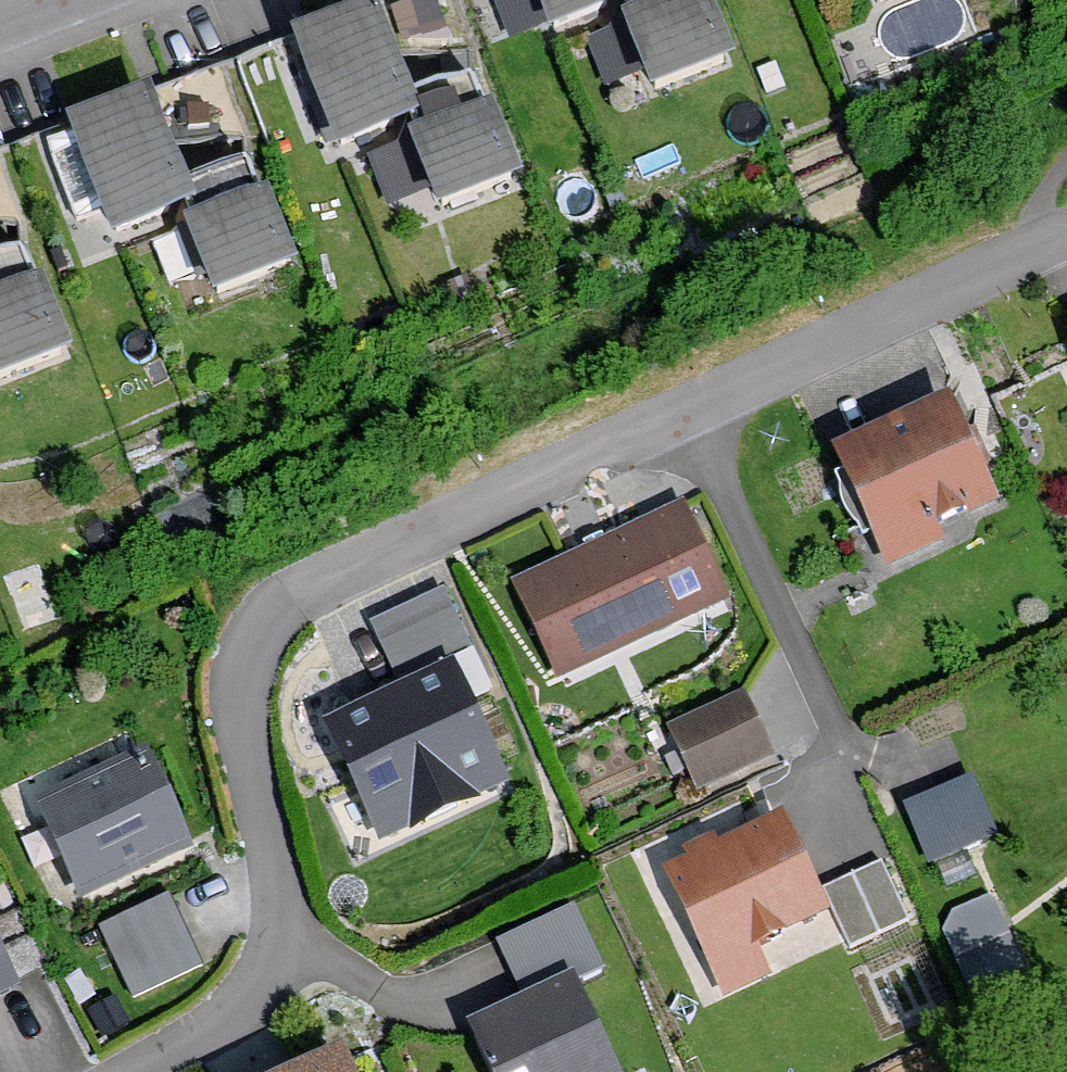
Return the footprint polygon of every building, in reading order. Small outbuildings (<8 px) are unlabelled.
[(523,39),(617,7),(615,0),(510,0),(523,39)] [(859,27),(931,0),(848,0),(859,27)] [(683,12),(609,40),(634,106),(708,78),(683,12)] [(272,53),(307,158),(401,127),(366,21),(272,53)] [(44,141),(79,246),(174,215),(139,110),(44,141)] [(463,129),(389,157),(414,223),(488,195),(463,129)] [(240,213),(166,241),(191,307),(266,279),(240,213)] [(0,314),(0,390),(39,375),(14,309),(0,314)] [(1055,351),(1066,376),(1066,345),(1055,351)] [(979,511),(925,413),(816,473),(878,587),(942,552),(933,536),(979,511)] [(714,604),(670,514),(502,596),(546,686),(714,604)] [(458,655),(431,602),(364,636),(391,689),(458,655)] [(492,795),(437,683),(312,743),(367,856),(492,795)] [(766,761),(734,699),(654,739),(686,801),(766,761)] [(907,792),(928,850),(1000,824),(980,766),(907,792)] [(175,865),(128,768),(15,823),(63,920),(175,865)] [(814,928),(762,827),(648,885),(714,1014),(761,990),(747,962),(814,928)] [(905,929),(875,870),(818,899),(848,958),(905,929)] [(173,882),(100,916),(133,987),(206,953),(173,882)] [(980,905),(948,920),(932,939),(945,966),(997,941),(980,905)] [(517,1013),(452,1047),(465,1071),(600,1071),(563,999),(597,982),(564,919),(488,958),(517,1013)] [(27,994),(0,939),(0,1007),(27,994)]
